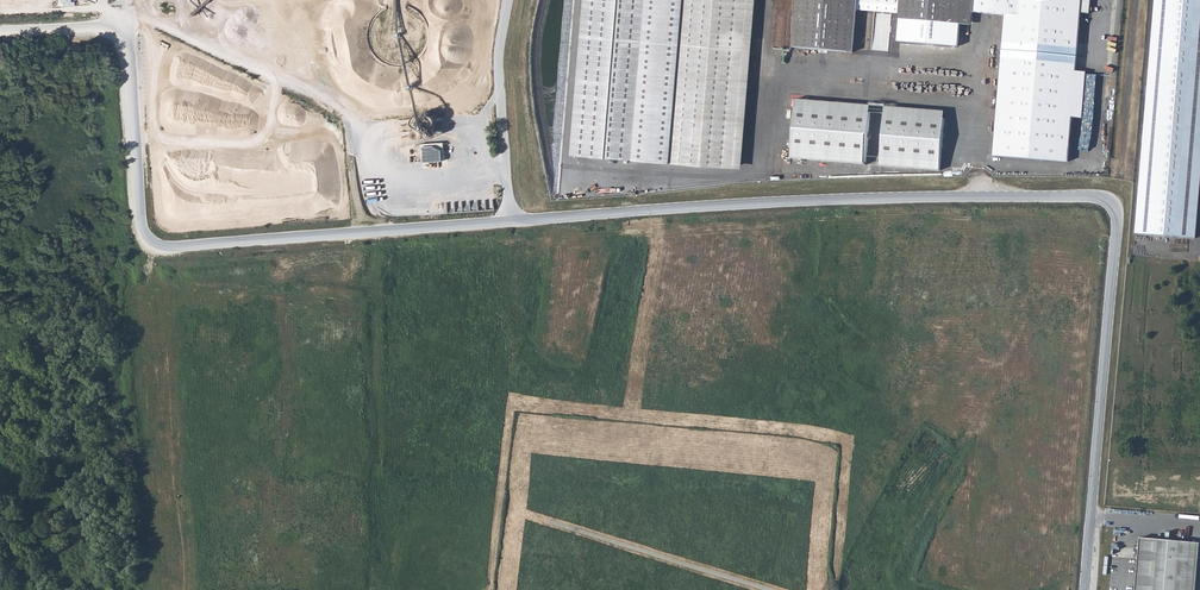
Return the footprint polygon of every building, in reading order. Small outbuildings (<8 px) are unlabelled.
[(731,167),(745,0),(582,0),(569,152),(731,167)] [(739,167),(754,0),(745,0),(731,167),(739,167)] [(791,45),(851,50),(855,0),(795,0),(791,45)] [(851,50),(896,54),(899,17),(900,0),(855,0),(851,50)] [(899,17),(958,22),(959,9),(970,10),(1004,13),(992,154),(1067,160),(1070,116),(1081,116),(1085,70),(1074,70),(1079,11),(1088,12),(1089,0),(900,0),(899,17)] [(1144,121),(1135,234),(1195,239),(1199,177),(1199,0),(1154,0),(1144,121)] [(958,22),(969,23),(970,10),(959,9),(958,22)] [(951,85),(951,93),(969,94),(969,86),(951,85)] [(943,110),(794,97),(789,157),(937,169),(943,110)] [(435,115),(427,118),(430,123),(415,129),(419,140),(438,133),(434,124),(438,122),(435,115)] [(439,165),(448,164),(448,150),(445,150),(445,142),(422,143),(423,167),(439,167),(439,165)] [(770,440),(769,449),(776,450),(778,442),(770,440)] [(725,458),(734,459),(734,449),(726,449),(725,458)] [(824,466),(833,467),(834,458),(825,457),(824,466)] [(806,458),(805,467),(813,468),(815,459),(806,458)] [(824,485),(833,486),(833,477),(824,477),(824,485)] [(697,489),(705,490),(706,481),(698,480),(697,489)] [(770,508),(778,509),(779,500),(771,500),(770,508)] [(547,515),(556,516),(556,508),(547,507),(547,515)] [(702,519),(703,509),(694,508),(693,518),(702,519)] [(588,517),(597,518),(598,510),(589,509),(588,517)] [(582,519),(583,512),(575,511),(574,518),(582,519)] [(714,521),(723,524),(725,515),(716,513),(714,521)] [(748,525),(750,516),(741,514),(739,523),(748,525)] [(615,525),(616,516),(607,515),(606,524),(615,525)] [(760,519),(758,528),(767,530),(769,520),(760,519)] [(516,522),(515,531),(524,532),(525,523),(516,522)] [(662,531),(671,533),(673,524),(664,522),(662,531)] [(637,523),(636,532),(644,534),(646,525),(637,523)] [(688,545),(698,546),(699,536),(690,535),(688,545)] [(1135,589),(1195,589),(1199,543),(1140,537),(1135,589)] [(708,548),(718,549),(719,539),(709,538),(708,548)] [(521,549),(529,551),(531,542),(523,540),(521,549)] [(760,554),(761,545),(752,544),(751,553),(760,554)] [(738,557),(740,547),(731,545),(729,555),(738,557)] [(510,551),(509,560),(519,562),(520,552),(510,551)] [(596,552),(594,561),(603,563),(605,554),(596,552)] [(526,562),(535,563),(536,554),(527,553),(526,562)] [(581,558),(579,567),(589,569),(590,560),(581,558)] [(613,558),(611,567),(620,568),(622,559),(613,558)] [(638,580),(641,570),(632,568),(629,577),(638,580)] [(655,574),(654,584),(663,584),(664,574),(655,574)] [(567,588),(567,578),(559,578),(558,587),(567,588)] [(615,589),(616,580),(608,579),(607,589),(615,589)] [(674,581),(673,589),(681,589),(682,582),(674,581)]
